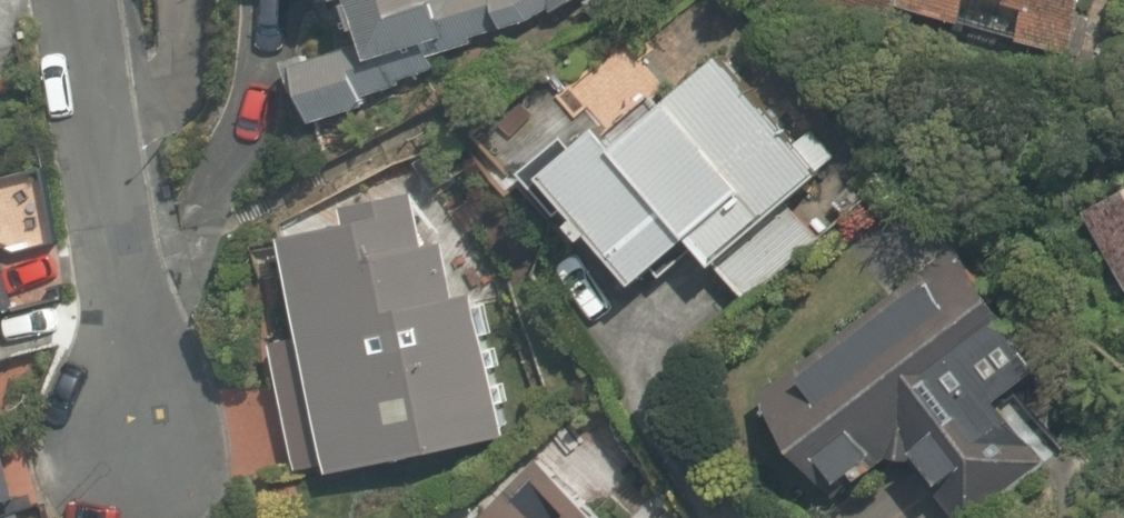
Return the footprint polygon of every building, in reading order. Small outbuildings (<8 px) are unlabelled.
[(359,39),(278,73),(306,140),(599,18),(592,0),(343,0),(359,39)] [(528,174),(630,296),(693,243),(720,275),(747,306),(820,245),(793,213),(839,175),(813,143),(731,45),(753,27),(730,0),(659,0),(556,86),(588,124),(528,174)] [(1073,56),(1087,0),(851,0),(1073,56)] [(349,226),(245,249),(297,484),(506,437),(453,203),(414,212),(408,185),(343,200),(349,226)] [(1084,204),(1123,297),(1123,186),(1084,204)] [(17,308),(0,250),(0,313),(17,308)] [(756,407),(840,517),(912,462),(955,517),(959,517),(1045,453),(1001,395),(1046,361),(962,251),(756,407)] [(442,517),(595,517),(518,442),(442,517)] [(17,503),(0,446),(0,507),(17,503)]
